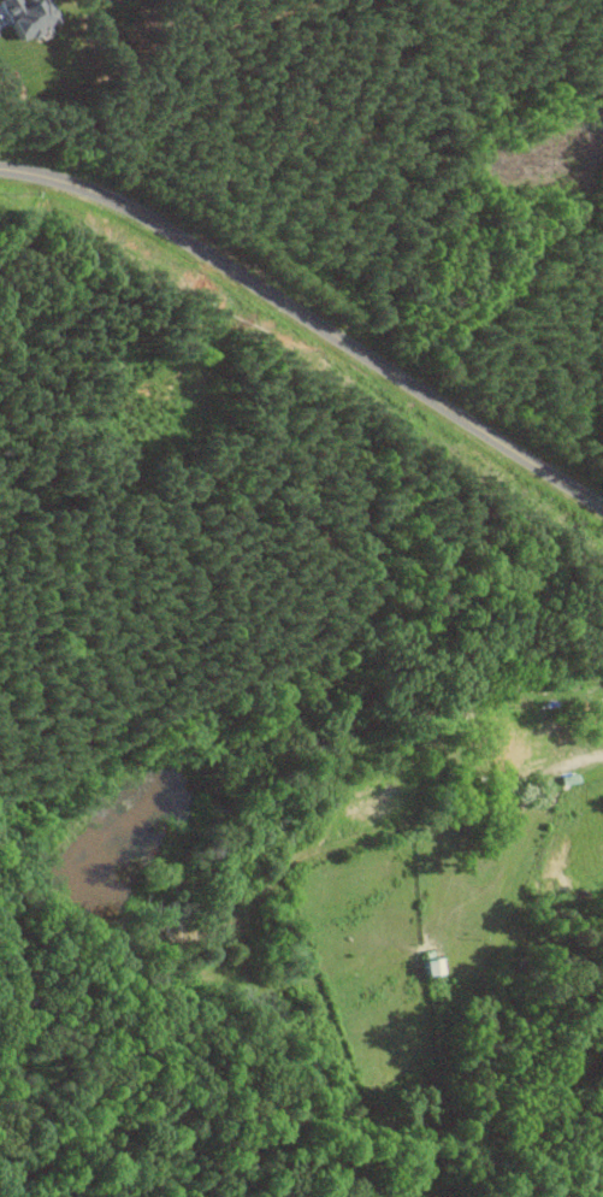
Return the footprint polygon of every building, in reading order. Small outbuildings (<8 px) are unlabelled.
[(57,19),(47,0),(0,0),(0,9),(15,40),(57,19)] [(418,960),(421,976),(437,973),(433,957),(418,960)]
